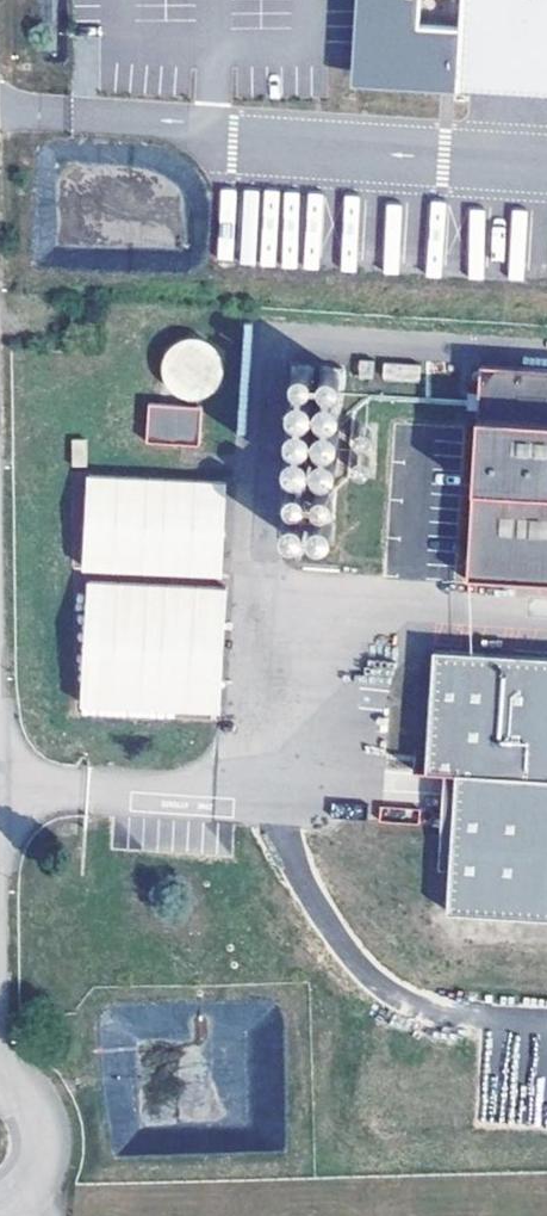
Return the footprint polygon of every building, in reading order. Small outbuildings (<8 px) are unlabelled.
[(362,103),(454,109),(454,112),(546,118),(546,0),(368,0),(362,103)] [(82,312),(70,313),(71,334),(83,333),(82,312)] [(169,349),(166,355),(165,357),(163,367),(164,373),(166,379),(171,388),(176,392),(182,395),(194,397),(200,396),(206,394),(214,388),(218,383),(221,378),(223,367),(222,361),(221,355),(215,347),(210,343),(205,340),(194,337),(188,338),(182,339),(173,345),(169,349)] [(419,383),(420,364),(382,362),(381,381),(419,383)] [(314,366),(290,364),(289,386),(313,388),(314,366)] [(344,368),(320,366),(318,389),(342,390),(344,368)] [(484,369),(469,574),(546,580),(546,372),(484,369)] [(288,401),(288,406),(289,408),(291,412),(295,415),(299,417),(304,416),(307,415),(311,411),(313,405),(312,400),(308,394),(305,393),(299,392),(294,393),(290,397),(288,401)] [(317,403),(316,408),(316,409),(318,413),(321,417),(327,419),(331,418),(335,417),(339,413),(341,408),(341,404),(339,399),(336,396),(331,394),(327,394),(323,395),(319,399),(317,403)] [(202,406),(149,403),(147,441),(199,444),(202,406)] [(288,425),(286,430),(286,431),(287,436),(289,440),(292,443),(297,444),(302,444),(307,441),(310,438),(311,433),(311,428),(308,424),(305,421),(300,420),(296,420),(291,422),(288,425)] [(315,429),(314,435),(316,441),(319,444),(324,446),(328,446),(332,445),(337,442),(339,438),(339,433),(338,428),(335,424),(332,422),(327,421),(322,423),(317,426),(315,429)] [(359,428),(357,430),(357,431),(355,434),(355,438),(357,441),(360,443),(363,444),(366,444),(370,443),(372,440),(373,438),(373,434),(372,430),(369,428),(363,427),(359,428)] [(87,439),(70,440),(71,467),(87,466),(87,439)] [(289,450),(286,454),(285,459),(285,464),(288,468),(292,471),(297,472),(303,471),(306,469),(309,465),(310,460),(309,455),(307,452),(303,448),(298,447),(293,448),(289,450)] [(315,454),(313,458),(313,459),(313,464),(314,468),(318,472),(322,474),(327,474),(332,472),(335,469),(337,465),(337,461),(336,456),(333,453),(329,450),(324,449),(320,450),(315,454)] [(360,455),(357,457),(356,457),(354,460),(353,464),(353,467),(355,470),(358,472),(362,473),(368,471),(371,465),(371,461),(369,458),(367,456),(363,455),(360,455)] [(84,476),(81,576),(84,576),(79,714),(220,718),(227,481),(84,476)] [(282,486),(281,491),(281,492),(283,497),(286,500),(291,503),(295,503),(300,502),(304,498),(306,494),(306,489),(305,485),(302,481),(299,479),(294,478),(289,479),(285,482),(282,486)] [(310,489),(309,495),(311,501),(313,504),(318,506),(322,507),(327,505),(331,502),(333,498),(334,493),(332,488),(329,484),(326,482),(321,481),(316,483),(312,486),(310,489)] [(286,510),(284,513),(282,517),(282,520),(284,523),(287,526),(290,527),(293,527),(297,525),(299,523),(300,520),(300,516),(299,513),(296,510),(290,509),(286,510)] [(314,514),(312,516),(310,520),(310,523),(312,526),(315,529),(318,530),(321,530),(325,529),(327,526),(328,523),(328,519),(327,516),(324,513),(318,512),(314,514)] [(285,541),(282,543),(281,547),(281,550),(282,553),(285,556),(288,557),(292,557),(295,556),(297,553),(298,550),(298,546),(297,543),(294,541),(288,539),(285,541)] [(311,544),(309,546),(309,547),(307,550),(307,553),(309,557),(312,559),(315,560),(318,560),(322,559),(324,556),(325,553),(325,549),(324,546),(321,544),(315,542),(311,544)] [(434,649),(426,770),(456,772),(448,910),(546,916),(546,656),(434,649)]
